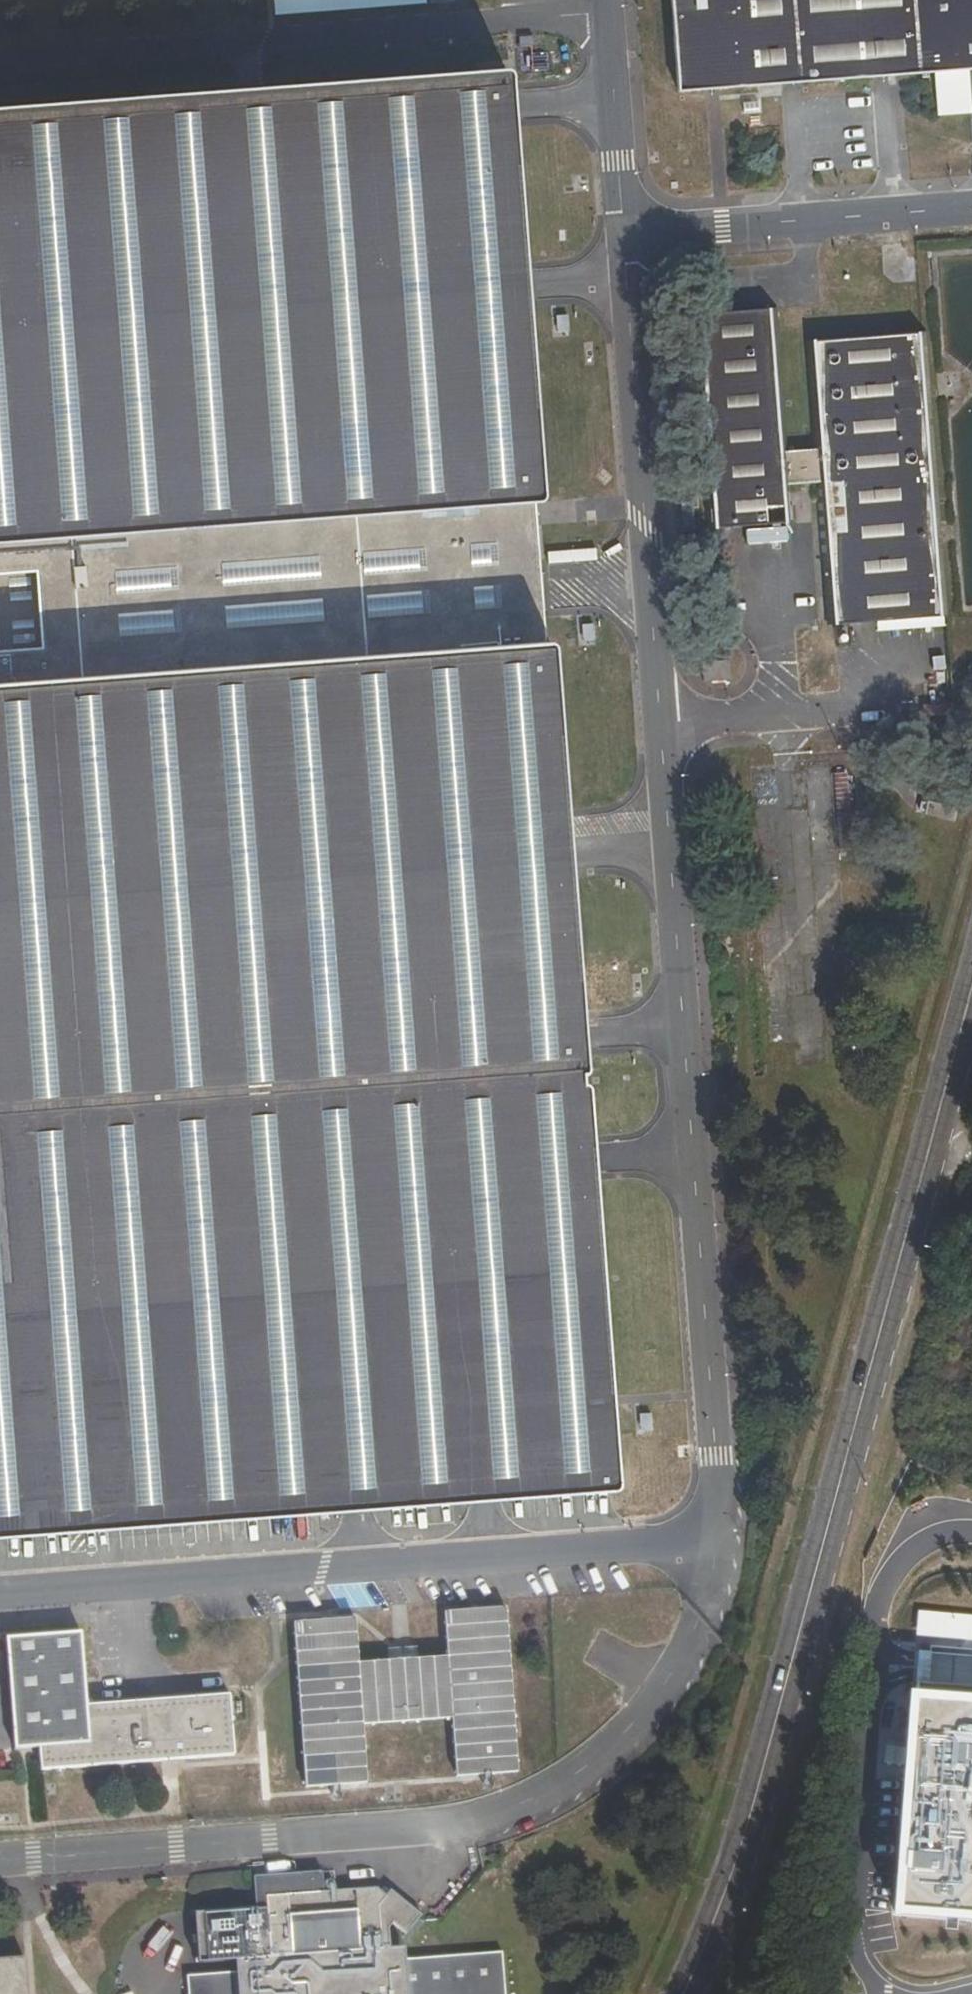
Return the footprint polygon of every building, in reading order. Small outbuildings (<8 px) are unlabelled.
[(678,92),(971,70),(971,0),(671,0),(678,92)] [(613,1469),(553,651),(551,644),(548,639),(543,636),(538,634),(529,511),(536,508),(542,500),(511,80),(510,76),(507,72),(503,70),(0,108),(0,1536),(601,1485),(605,1483),(609,1480),(612,1475),(613,1469)] [(786,452),(773,312),(690,318),(709,527),(792,522),(789,483),(816,481),(829,625),(943,617),(924,336),(806,344),(815,450),(786,452)] [(356,1623),(292,1628),(303,1792),(367,1790),(364,1731),(448,1728),(453,1787),(518,1785),(501,1609),(437,1614),(441,1658),(360,1666),(356,1623)] [(78,1638),(5,1645),(12,1750),(39,1748),(40,1771),(227,1756),(223,1698),(83,1710),(78,1638)] [(895,1691),(876,1909),(962,1917),(969,1830),(971,1830),(971,1657),(918,1652),(914,1693),(895,1691)] [(387,1930),(392,1924),(405,1935),(421,1917),(390,1891),(385,1897),(377,1889),(323,1893),(322,1873),(252,1878),(255,1911),(195,1916),(199,1964),(236,1961),(237,1973),(187,1977),(188,1993),(505,1993),(502,1953),(404,1961),(403,1949),(389,1950),(387,1930)] [(20,1963),(0,1964),(0,1993),(23,1993),(20,1963)]
